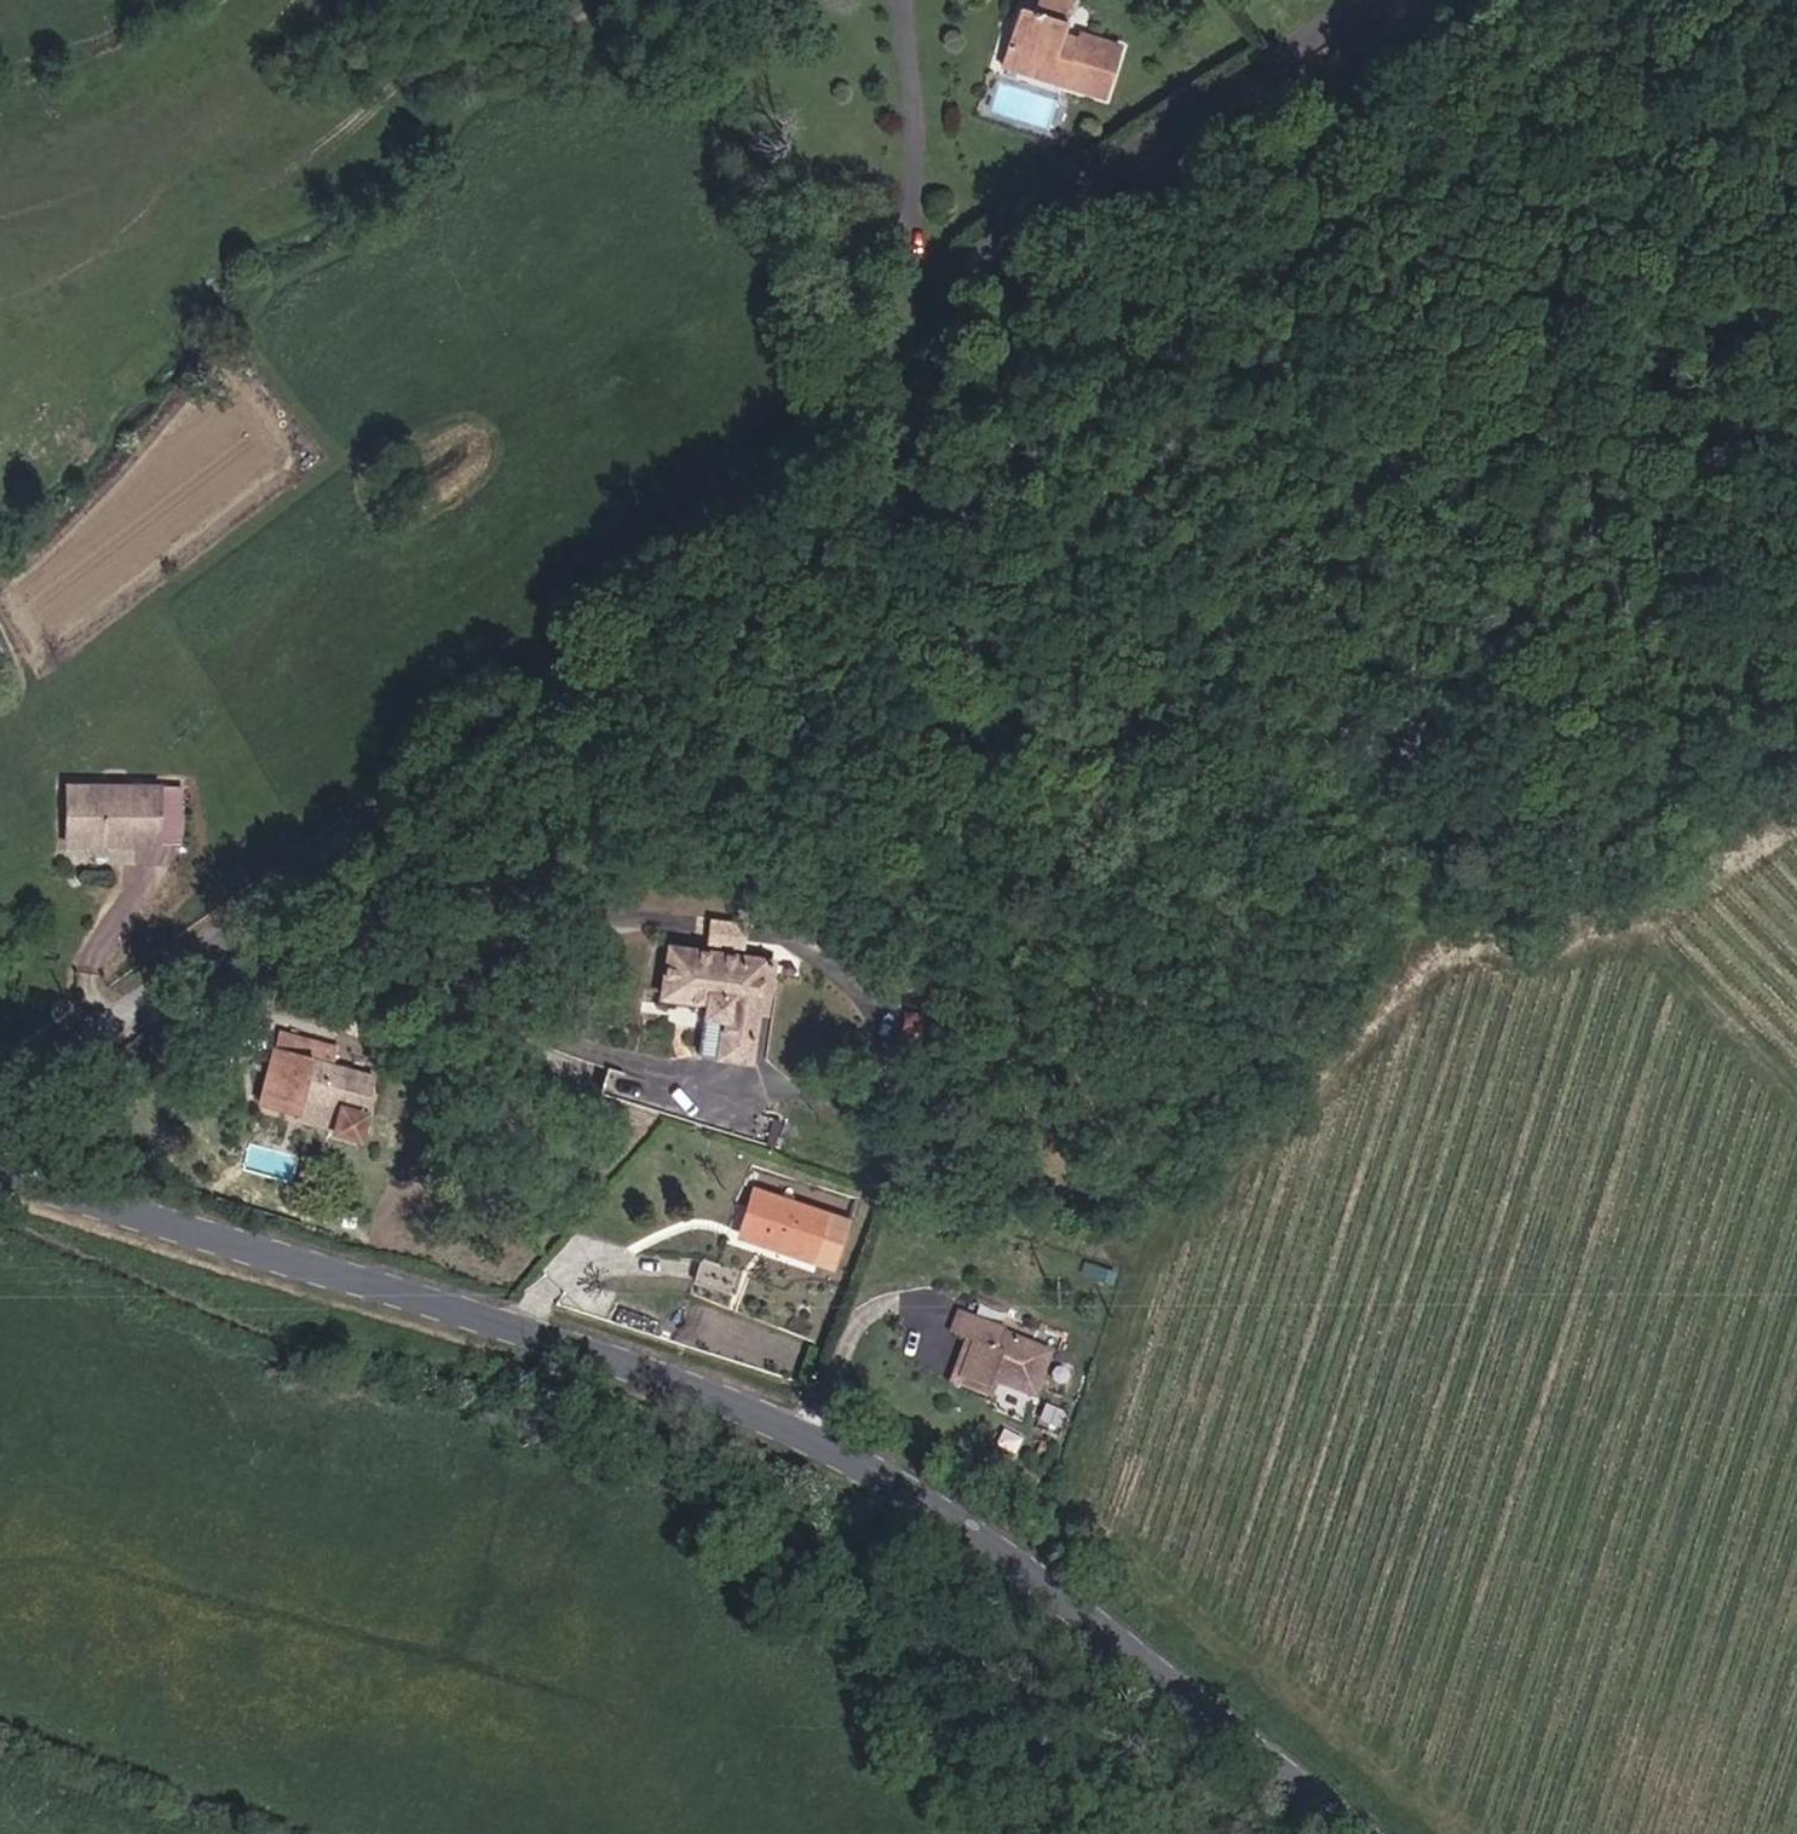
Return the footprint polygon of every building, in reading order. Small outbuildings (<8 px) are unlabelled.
[(1008,41),(1002,59),(1068,82),(1113,97),(1126,46),(1086,33),(1085,40),(1063,33),(1075,0),(1036,0),(1034,6),(1021,3),(1008,41)] [(155,830),(155,774),(64,774),(64,830),(91,830),(91,825),(98,824),(98,831),(155,830)] [(767,1004),(776,951),(667,930),(658,978),(695,985),(684,1043),(736,1054),(745,1002),(767,1004)] [(375,1067),(339,1057),(343,1046),(275,1023),(249,1096),(289,1112),(286,1119),(360,1149),(374,1108),(364,1105),(371,1083),(375,1067)] [(848,1217),(834,1211),(763,1185),(744,1238),(814,1264),(827,1270),(848,1217)] [(724,1288),(733,1257),(698,1247),(689,1277),(724,1288)] [(989,1396),(996,1376),(1031,1390),(1049,1349),(998,1329),(1000,1319),(966,1306),(956,1329),(938,1377),(954,1383),(976,1391),(989,1396)] [(998,1387),(992,1400),(1022,1413),(1028,1400),(998,1387)]
